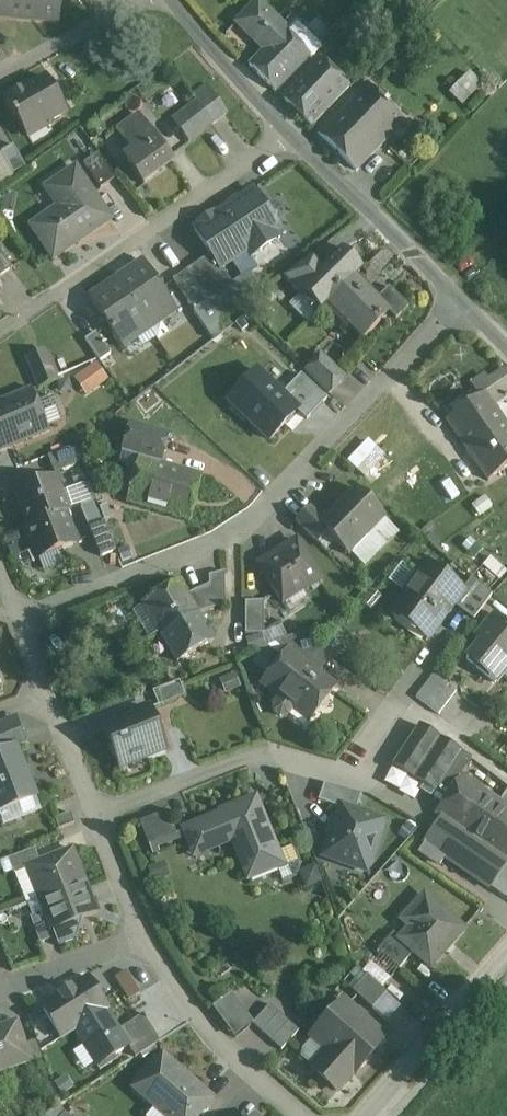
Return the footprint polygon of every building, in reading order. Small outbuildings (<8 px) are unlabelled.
[(57,23),(59,0),(0,0),(0,18),(57,23)] [(308,61),(281,32),(283,30),(257,2),(234,24),(263,54),(250,67),(275,93),(308,61)] [(346,89),(317,61),(306,74),(318,86),(310,94),(326,109),(346,89)] [(449,89),(463,104),(485,83),(471,68),(449,89)] [(306,74),(281,99),(310,126),(326,109),(310,94),(318,86),(306,74)] [(46,80),(26,92),(24,89),(4,101),(15,120),(16,120),(26,137),(48,124),(47,122),(65,112),(46,80)] [(402,121),(364,85),(347,103),(384,139),(402,121)] [(228,114),(212,92),(198,103),(213,124),(228,114)] [(213,124),(198,103),(175,120),(191,141),(213,124)] [(347,103),(317,133),(355,170),(384,139),(347,103)] [(174,162),(139,115),(118,131),(133,151),(124,158),(144,184),(174,162)] [(26,167),(13,145),(0,152),(12,175),(26,167)] [(116,177),(98,153),(83,163),(100,188),(116,177)] [(69,199),(31,225),(53,257),(110,218),(75,167),(46,187),(47,189),(57,182),(69,199)] [(264,206),(253,190),(214,216),(213,214),(199,224),(200,225),(194,229),(211,254),(221,269),(222,268),(247,252),(251,257),(280,237),(276,232),(280,230),(274,221),(276,214),(271,208),(264,206)] [(13,268),(0,249),(0,276),(13,268)] [(322,270),(302,290),(302,291),(321,310),(322,310),(327,304),(326,304),(354,276),(355,277),(362,270),(342,250),(322,270)] [(211,254),(185,271),(207,304),(234,286),(222,268),(221,269),(211,254)] [(310,257),(283,278),(299,294),(302,291),(302,290),(322,270),(310,257)] [(177,311),(143,260),(116,279),(150,329),(177,311)] [(207,304),(185,271),(173,280),(195,312),(207,304)] [(355,277),(354,276),(326,304),(327,304),(322,310),(345,333),(350,327),(362,340),(389,314),(390,312),(378,300),(355,277)] [(150,329),(116,279),(89,297),(123,348),(150,329)] [(408,308),(389,289),(378,300),(390,312),(389,314),(396,320),(408,308)] [(111,354),(96,332),(85,339),(100,361),(111,354)] [(45,349),(26,358),(38,388),(58,380),(45,349)] [(345,376),(322,354),(305,372),(328,394),(345,376)] [(96,362),(74,379),(86,396),(108,380),(96,362)] [(283,395),(259,372),(228,404),(267,441),(294,412),(297,409),(283,395)] [(480,376),(470,384),(479,397),(484,393),(485,394),(490,390),(480,376)] [(485,394),(495,409),(506,400),(506,378),(490,390),(485,394)] [(297,409),(294,412),(304,421),(317,407),(294,384),(283,395),(297,409)] [(0,401),(0,452),(50,432),(32,388),(0,401)] [(479,397),(446,420),(468,451),(506,424),(495,409),(485,394),(484,393),(479,397)] [(170,435),(130,424),(121,453),(139,458),(161,464),(170,435)] [(468,451),(488,480),(506,467),(506,425),(506,424),(468,451)] [(368,436),(347,459),(367,478),(388,455),(368,436)] [(75,445),(48,456),(53,470),(80,460),(75,445)] [(161,464),(139,458),(126,502),(189,521),(202,477),(161,464)] [(67,479),(72,495),(87,489),(82,474),(67,479)] [(55,475),(15,491),(16,493),(18,492),(31,523),(28,524),(28,525),(29,526),(65,511),(69,509),(55,475)] [(323,521),(318,526),(326,534),(348,556),(385,518),(354,488),(323,521)] [(310,508),(295,523),(317,544),(326,534),(318,526),(323,521),(310,508)] [(38,558),(58,550),(76,542),(78,538),(76,533),(73,531),(65,511),(29,526),(28,525),(24,527),(36,559),(38,558)] [(104,522),(88,527),(100,557),(115,551),(104,522)] [(296,542),(258,566),(283,605),(321,581),(296,542)] [(58,550),(38,558),(43,569),(63,561),(58,550)] [(427,563),(389,613),(425,640),(453,603),(463,590),(427,563)] [(209,586),(193,593),(188,596),(198,614),(225,605),(224,573),(209,577),(209,586)] [(492,595),(471,578),(463,590),(453,603),(474,619),(492,595)] [(180,583),(142,604),(161,636),(198,614),(188,596),(180,583)] [(263,602),(245,603),(245,635),(264,635),(263,602)] [(494,613),(477,634),(484,639),(467,660),(495,683),(506,669),(506,624),(494,613)] [(198,614),(161,636),(177,663),(214,641),(198,614)] [(321,647),(303,633),(276,644),(288,652),(289,651),(308,665),(321,647)] [(308,665),(289,651),(288,652),(262,685),(279,699),(273,706),(274,713),(280,717),(287,716),(292,709),(309,721),(335,687),(308,665)] [(456,691),(433,674),(415,697),(438,714),(456,691)] [(180,681),(152,692),(158,706),(185,695),(180,681)] [(149,708),(127,717),(129,721),(104,731),(119,768),(166,749),(149,708)] [(471,760),(420,725),(393,766),(444,800),(461,775),(460,775),(471,760)] [(0,736),(0,750),(1,753),(16,747),(16,748),(27,744),(22,728),(0,736)] [(0,753),(0,813),(36,799),(16,748),(16,747),(1,753),(0,753)] [(461,775),(444,800),(434,815),(440,819),(421,847),(506,906),(506,807),(499,801),(461,775)] [(318,802),(339,809),(340,805),(355,811),(361,795),(324,785),(318,802)] [(499,801),(506,807),(506,789),(499,801)] [(283,866),(257,799),(183,828),(195,861),(196,860),(193,852),(230,838),(247,880),(283,866)] [(355,811),(340,805),(339,809),(325,850),(336,854),(333,862),(355,870),(358,862),(369,866),(385,821),(355,811)] [(164,812),(139,822),(149,846),(174,837),(164,812)] [(75,827),(74,813),(58,813),(58,828),(75,827)] [(34,850),(7,860),(13,875),(26,870),(26,868),(39,863),(34,850)] [(39,863),(26,868),(26,870),(38,900),(84,882),(72,850),(39,863)] [(298,874),(307,890),(324,880),(315,865),(298,874)] [(84,882),(38,900),(43,913),(50,932),(52,931),(97,913),(84,882)] [(424,898),(408,916),(416,922),(400,941),(398,943),(413,955),(430,970),(463,931),(424,898)] [(43,913),(29,918),(40,945),(55,938),(52,931),(50,932),(43,913)] [(400,941),(393,935),(378,952),(399,971),(413,955),(398,943),(400,941)] [(127,969),(116,975),(128,998),(139,992),(127,969)] [(387,994),(366,975),(351,993),(372,1011),(387,994)] [(88,978),(41,1007),(61,1039),(107,1010),(108,1009),(88,978)] [(233,1037),(252,1024),(230,993),(212,1006),(233,1037)] [(385,1040),(343,1002),(312,1037),(327,1051),(311,1069),(336,1092),(351,1074),(353,1076),(385,1040)] [(299,1031),(269,1005),(252,1024),(281,1051),(299,1031)] [(107,1010),(74,1031),(96,1067),(128,1047),(130,1046),(120,1030),(107,1010)] [(143,1015),(120,1030),(130,1046),(128,1047),(135,1058),(159,1042),(146,1020),(148,1018),(146,1015),(144,1017),(143,1015)] [(0,1030),(0,1073),(30,1063),(17,1024),(0,1030)] [(163,1054),(133,1087),(157,1108),(160,1104),(173,1115),(199,1115),(214,1100),(163,1054)]
